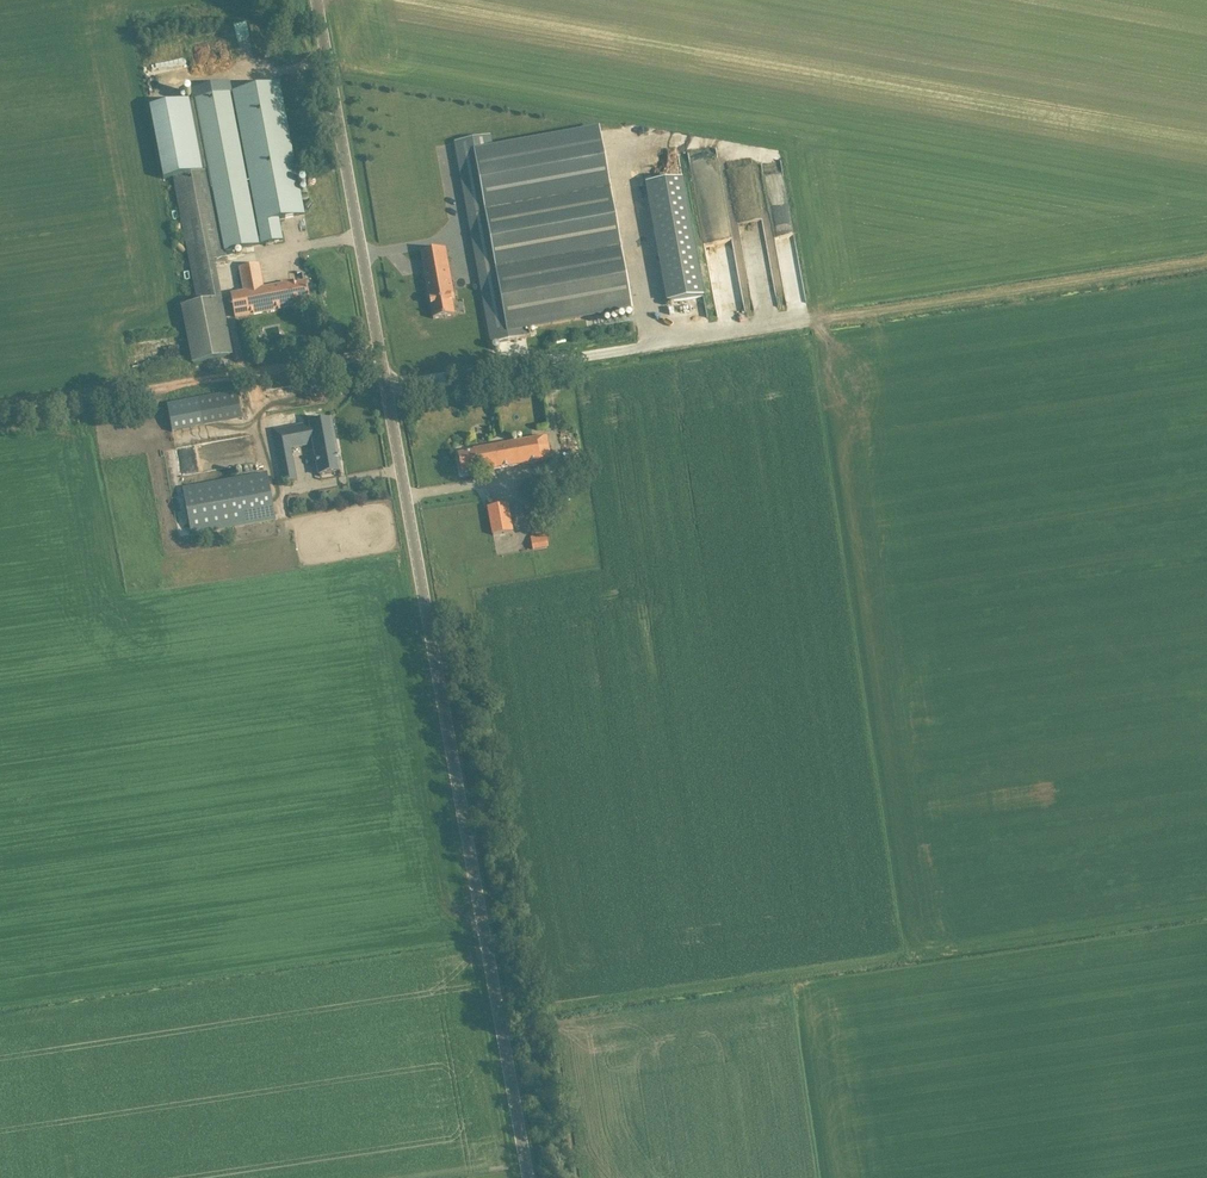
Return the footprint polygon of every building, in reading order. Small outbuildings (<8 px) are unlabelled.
[(304,217),(304,214),(280,86),(233,94),(261,247),(282,243),(278,222),(304,217)] [(258,245),(247,184),(236,125),(200,131),(207,171),(222,253),(258,245)] [(526,338),(525,328),(632,309),(620,247),(599,131),(490,151),(487,137),(454,143),(491,344),(526,338)] [(221,298),(215,265),(224,263),(222,253),(207,171),(174,178),(198,304),(178,307),(181,321),(189,368),(235,361),(222,298),(221,298)] [(645,184),(667,302),(702,296),(680,178),(645,184)] [(445,248),(433,250),(421,252),(433,319),(454,315),(451,301),(454,301),(445,248)] [(243,290),(231,292),(235,317),(280,309),(292,307),(292,305),(310,301),(306,283),(288,286),(288,284),(276,287),(265,289),(261,265),(239,268),(243,290)] [(167,403),(173,433),(243,420),(238,390),(167,403)] [(331,420),(319,422),(273,429),(281,481),(296,479),(292,449),(314,445),(319,475),(329,473),(340,471),(331,420)] [(547,436),(485,448),(474,450),(474,452),(458,455),(461,473),(477,471),(478,472),(490,471),(551,458),(547,436)] [(276,520),(267,471),(183,487),(192,535),(276,520)] [(487,507),(492,535),(514,531),(511,518),(509,503),(487,507)] [(546,534),(531,536),(533,550),(549,548),(546,534)]
